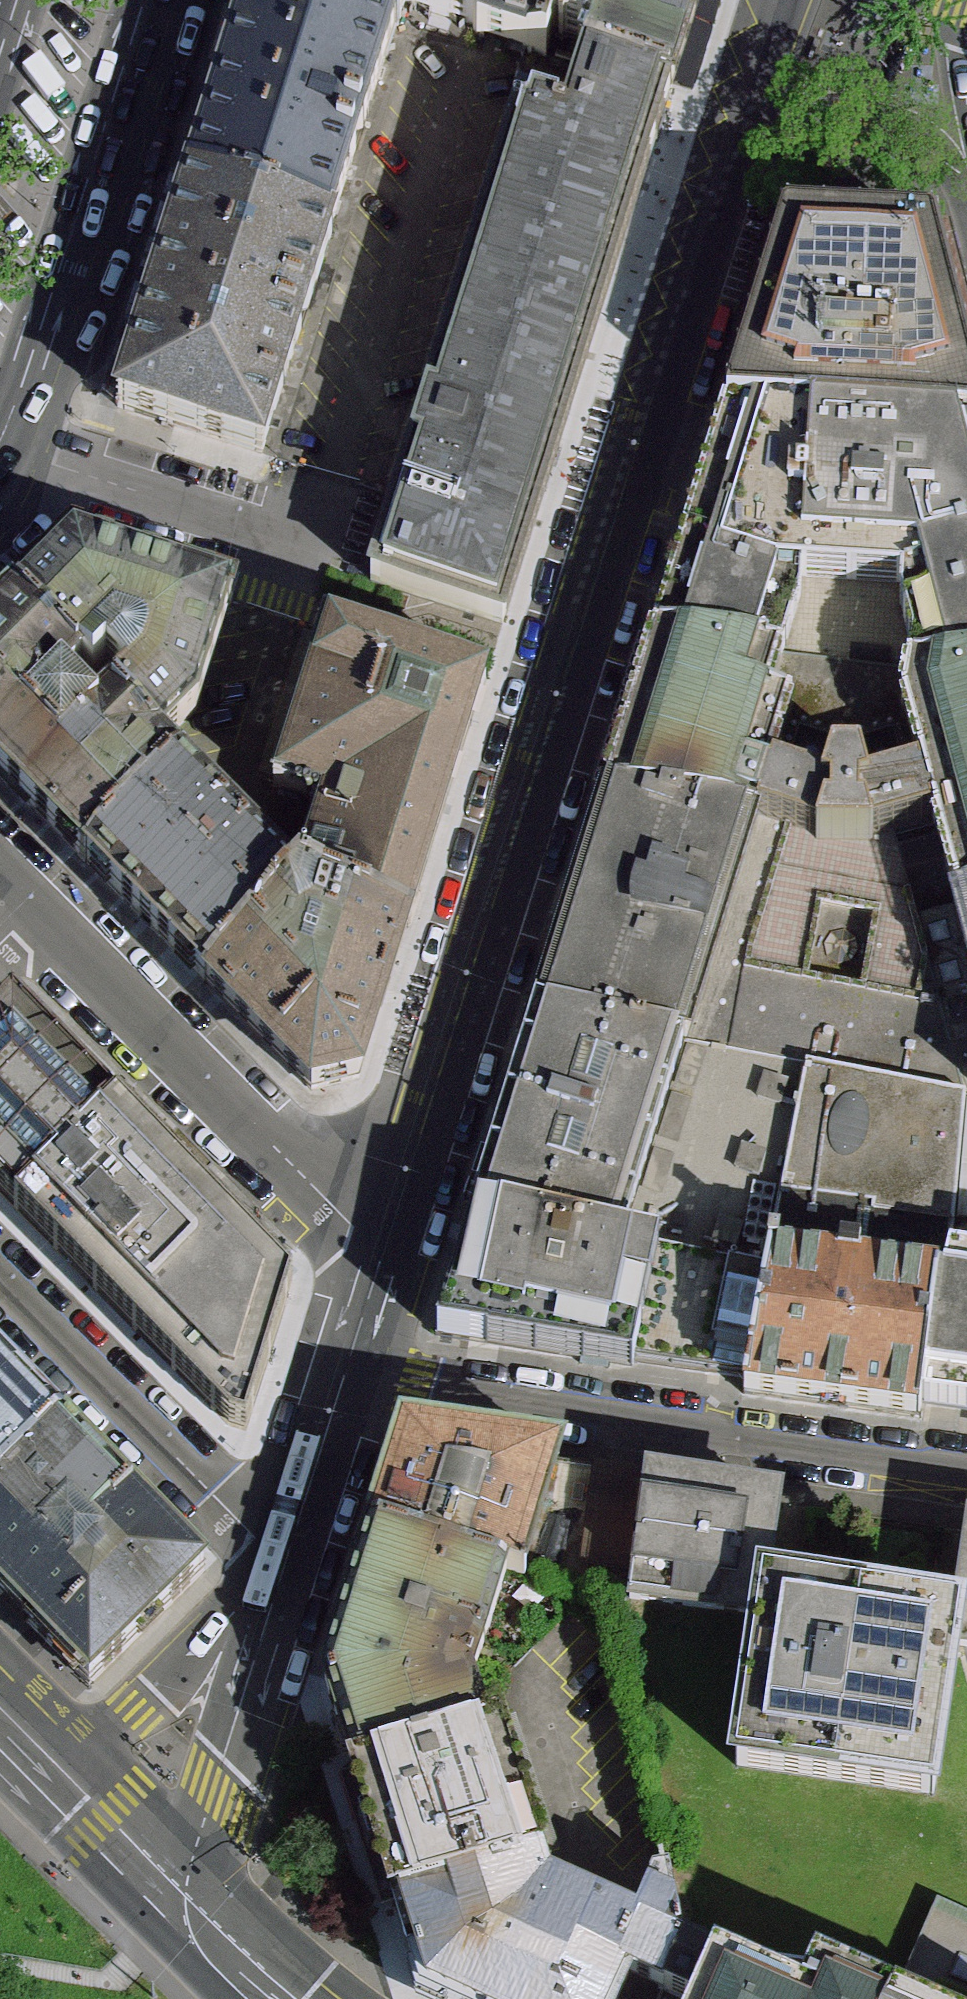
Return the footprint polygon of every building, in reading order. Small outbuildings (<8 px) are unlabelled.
[(400,23),(326,0),(245,0),(187,180),(335,229),(400,23)] [(488,0),(326,0),(400,23),(406,26),(412,7),(478,28),(488,0)] [(586,73),(673,101),(705,0),(488,0),(478,28),(475,36),(546,55),(553,32),(592,44),(586,73)] [(522,113),(370,587),(505,629),(602,328),(673,101),(586,73),(568,127),(522,113)] [(340,231),(335,229),(187,180),(113,414),(265,460),(340,231)] [(966,437),(966,363),(938,247),(787,240),(727,424),(966,437)] [(727,424),(655,644),(783,667),(800,614),(799,586),(901,594),(913,649),(907,680),(966,675),(966,437),(727,424)] [(72,550),(14,605),(76,668),(83,673),(88,668),(104,681),(111,675),(126,691),(112,705),(156,750),(196,710),(230,601),(72,550)] [(913,649),(901,594),(799,586),(800,614),(783,667),(771,707),(795,713),(775,778),(824,791),(834,768),(861,767),(868,792),(915,779),(897,719),(907,680),(913,649)] [(174,769),(156,750),(112,705),(95,721),(58,684),(76,668),(14,605),(0,619),(0,782),(84,866),(174,769)] [(299,891),(416,928),(491,684),(327,633),(275,791),(324,808),(299,891)] [(771,707),(783,667),(655,644),(618,767),(608,799),(730,818),(733,809),(736,800),(746,772),(775,778),(795,713),(771,707)] [(907,680),(897,719),(915,779),(925,814),(929,828),(955,913),(966,909),(966,675),(907,680)] [(869,802),(868,792),(861,767),(834,768),(824,791),(820,800),(831,801),(831,821),(822,821),(821,824),(817,841),(815,847),(874,851),(873,843),(869,828),(867,820),(860,820),(861,804),(869,802)] [(205,987),(299,891),(174,769),(84,866),(205,987)] [(824,791),(775,778),(746,772),(736,800),(733,809),(761,816),(757,827),(781,832),(817,841),(821,824),(822,821),(831,821),(831,801),(820,800),(824,791)] [(925,814),(915,779),(868,792),(869,802),(861,804),(860,820),(867,820),(869,828),(873,843),(893,837),(929,828),(925,814)] [(537,1015),(683,1044),(757,827),(761,816),(733,809),(730,818),(608,799),(537,1015)] [(781,832),(757,827),(683,1044),(805,1068),(966,1100),(966,1097),(943,1010),(747,972),(781,832)] [(929,828),(893,837),(917,922),(955,913),(929,828)] [(943,1010),(917,922),(893,837),(873,843),(874,851),(815,847),(817,841),(781,832),(747,972),(943,1010)] [(416,928),(299,891),(205,987),(310,1097),(368,1084),(416,928)] [(955,913),(966,953),(966,909),(955,913)] [(917,922),(943,1010),(966,1097),(966,953),(955,913),(917,922)] [(15,1003),(0,1018),(0,1193),(16,1209),(119,1108),(15,1003)] [(476,1210),(620,1242),(683,1044),(537,1015),(476,1210)] [(771,1261),(805,1068),(683,1044),(620,1242),(660,1250),(769,1273),(771,1261)] [(805,1068),(771,1261),(942,1281),(950,1257),(957,1198),(964,1147),(966,1113),(966,1100),(805,1068)] [(294,1285),(119,1108),(16,1209),(229,1427),(249,1433),(294,1285)] [(964,1147),(957,1198),(966,1199),(966,1147),(964,1147)] [(438,1334),(635,1362),(660,1250),(620,1242),(476,1210),(438,1334)] [(748,1379),(769,1273),(660,1250),(635,1362),(748,1379)] [(950,1257),(942,1281),(966,1286),(966,1261),(950,1257)] [(923,1411),(942,1281),(771,1261),(769,1273),(748,1379),(744,1398),(920,1423),(923,1411)] [(942,1281),(923,1411),(966,1416),(966,1286),(942,1281)] [(0,1366),(0,1491),(62,1429),(0,1366)] [(62,1429),(0,1491),(0,1593),(91,1684),(204,1572),(62,1429)] [(533,1544),(557,1468),(560,1458),(405,1435),(373,1534),(507,1573),(522,1578),(533,1544)] [(635,1581),(647,1483),(608,1476),(557,1468),(533,1544),(553,1550),(550,1559),(635,1581)] [(647,1483),(635,1581),(632,1604),(759,1623),(765,1592),(775,1503),(647,1483)] [(472,1684),(507,1573),(373,1534),(326,1682),(354,1769),(487,1728),(472,1684)] [(522,1578),(543,1583),(550,1559),(553,1550),(533,1544),(522,1578)] [(607,1601),(632,1604),(635,1581),(550,1559),(543,1583),(607,1601)] [(961,1621),(957,1653),(966,1654),(966,1579),(961,1621)] [(961,1621),(765,1592),(759,1623),(736,1769),(933,1799),(957,1653),(961,1621)] [(499,1726),(487,1728),(354,1769),(397,1905),(541,1860),(499,1726)] [(541,1860),(397,1905),(426,1995),(436,1998),(618,1998),(629,1976),(631,1971),(621,1966),(640,1926),(637,1925),(549,1884),(541,1860)] [(662,1990),(683,1944),(668,1877),(654,1880),(642,1911),(637,1925),(640,1926),(621,1966),(631,1971),(629,1976),(645,1983),(662,1990)] [(896,1998),(966,1998),(966,1917),(938,1904),(906,1978),(896,1998)] [(715,1958),(683,1944),(662,1990),(682,1998),(697,1998),(715,1958)] [(715,1958),(697,1998),(889,1998),(814,1965),(802,1997),(715,1958)]
